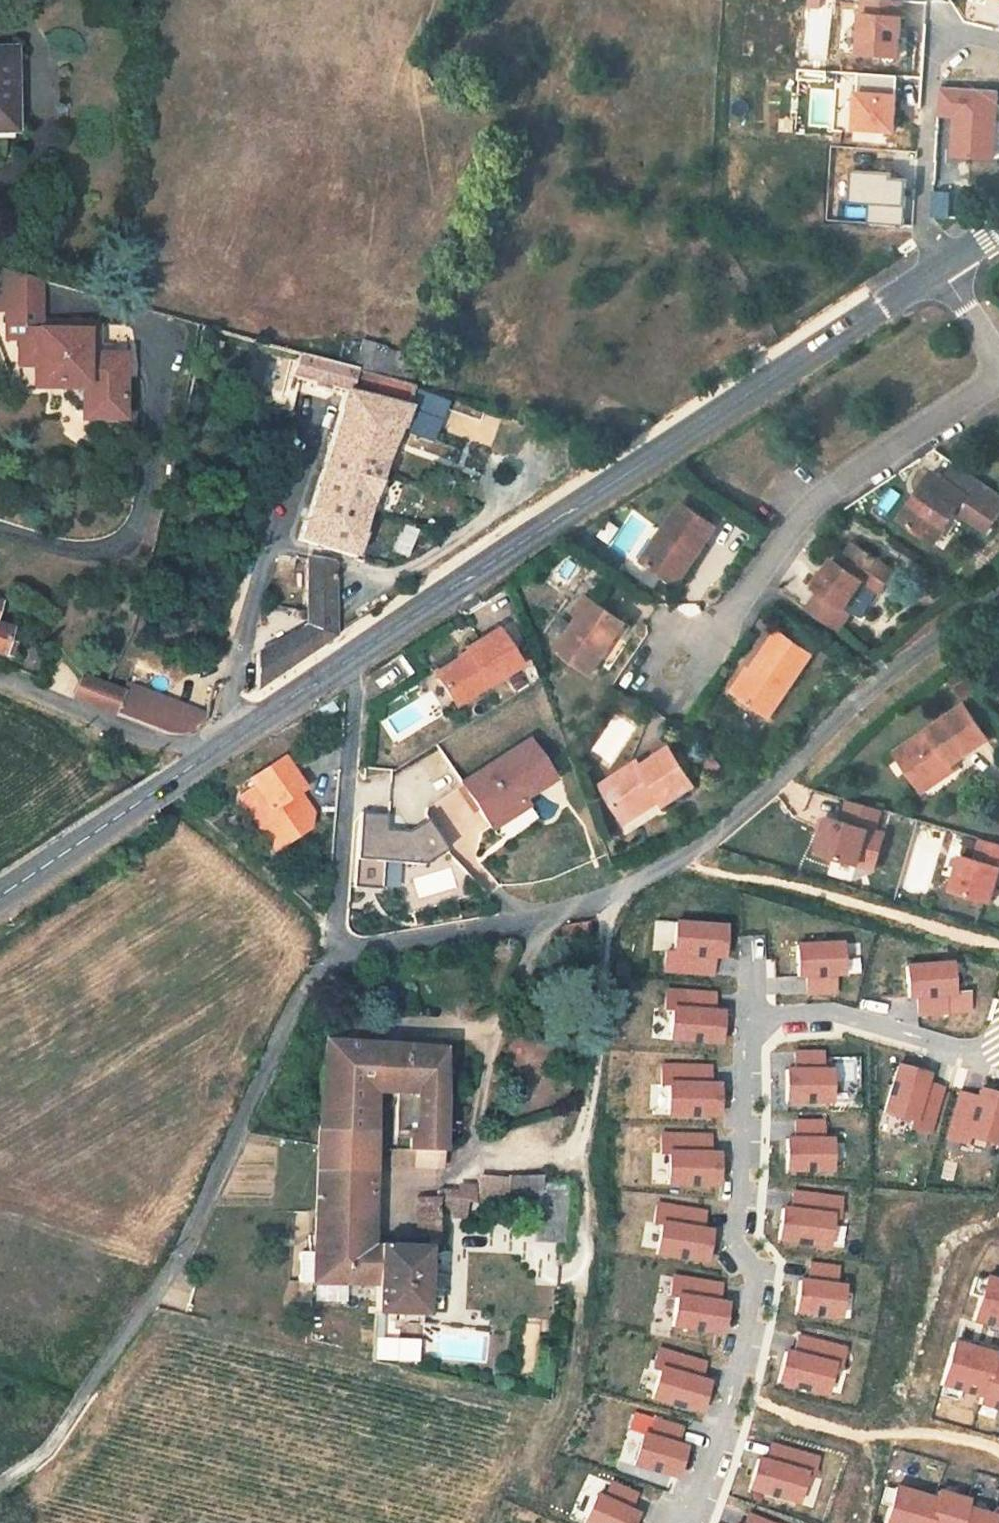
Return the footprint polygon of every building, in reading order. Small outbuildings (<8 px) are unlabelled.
[(895,0),(863,0),(860,53),(900,56),(903,1),(895,0)] [(14,137),(14,114),(14,97),(13,52),(0,52),(0,137),(14,137)] [(827,71),(799,69),(798,81),(827,82),(827,71)] [(857,97),(856,114),(855,128),(895,130),(896,114),(897,97),(898,75),(858,73),(857,97)] [(939,97),(938,114),(956,115),(953,155),(993,157),(996,114),(997,97),(997,90),(940,86),(939,97)] [(852,170),(850,202),(869,203),(868,223),(905,226),(908,179),(892,178),(892,173),(852,170)] [(933,192),(932,217),(950,218),(952,193),(933,192)] [(42,280),(2,268),(0,274),(0,310),(6,311),(5,340),(18,340),(17,365),(37,366),(37,384),(60,385),(60,391),(59,397),(73,411),(79,411),(78,423),(124,424),(126,354),(99,353),(93,353),(94,325),(41,323),(42,280)] [(361,345),(353,370),(355,371),(376,377),(384,351),(361,345)] [(384,351),(376,377),(394,382),(397,373),(402,356),(384,351)] [(300,355),(294,375),(316,382),(315,387),(331,391),(333,387),(347,391),(349,392),(355,371),(353,370),(300,355)] [(16,389),(60,391),(60,385),(37,384),(37,366),(17,365),(16,389)] [(362,536),(359,536),(370,499),(398,429),(400,430),(407,408),(404,407),(413,387),(408,386),(394,382),(376,377),(355,371),(349,392),(347,391),(340,410),(342,411),(306,521),(304,521),(298,539),(311,544),(333,551),(354,558),(362,536)] [(411,377),(397,373),(394,382),(408,386),(411,377)] [(900,522),(928,540),(939,522),(946,527),(957,509),(989,530),(998,514),(998,493),(953,464),(943,481),(931,473),(900,522)] [(666,538),(648,565),(678,584),(716,526),(681,503),(661,534),(666,538)] [(946,527),(939,522),(928,540),(934,544),(946,527)] [(643,561),(648,565),(666,538),(661,534),(643,561)] [(834,558),(815,586),(821,590),(846,607),(864,580),(881,591),(895,571),(855,543),(846,557),(842,563),(837,560),(834,558)] [(331,563),(333,551),(311,544),(310,560),(331,563)] [(842,554),(837,560),(842,563),(846,557),(842,554)] [(334,618),(334,611),(335,566),(331,563),(310,560),(309,611),(309,618),(308,627),(278,644),(262,652),(258,655),(256,689),(262,686),(278,675),(334,637),(334,618)] [(809,609),(840,630),(852,611),(846,607),(821,590),(809,609)] [(574,613),(580,617),(593,601),(586,596),(574,613)] [(593,601),(580,617),(556,651),(590,674),(626,624),(593,601)] [(4,657),(9,643),(13,630),(0,626),(0,655),(4,657)] [(457,703),(519,666),(498,630),(468,648),(470,653),(438,672),(457,703)] [(770,642),(735,693),(770,716),(812,654),(783,634),(776,645),(770,642)] [(9,643),(4,657),(14,660),(18,646),(9,643)] [(109,675),(103,686),(116,691),(120,679),(109,675)] [(72,698),(115,715),(124,694),(116,691),(103,686),(82,678),(72,698)] [(190,733),(202,724),(172,713),(158,707),(124,694),(115,715),(169,735),(182,736),(190,733)] [(163,697),(158,707),(172,713),(178,702),(163,697)] [(896,753),(919,787),(948,767),(989,738),(965,705),(896,753)] [(389,732),(415,723),(410,708),(384,717),(389,732)] [(463,783),(489,823),(525,800),(555,780),(530,740),(463,783)] [(602,785),(622,816),(657,793),(661,800),(664,804),(695,784),(671,747),(642,766),(638,761),(602,785)] [(459,785),(440,754),(419,766),(437,797),(459,785)] [(240,797),(262,831),(267,838),(278,840),(288,842),(309,829),(312,813),(303,799),(296,804),(292,797),(304,789),(283,758),(278,761),(262,772),(252,779),(256,787),(240,797)] [(948,767),(919,787),(922,792),(951,772),(948,767)] [(657,793),(622,816),(626,823),(661,800),(657,793)] [(525,800),(489,823),(494,831),(530,808),(525,800)] [(829,815),(818,851),(875,868),(885,833),(875,830),(881,809),(849,800),(843,820),(829,815)] [(360,814),(356,861),(386,863),(425,867),(447,852),(426,820),(407,833),(386,831),(387,816),(360,814)] [(267,838),(275,851),(278,849),(288,842),(267,838)] [(990,902),(998,870),(998,845),(981,840),(975,859),(961,855),(951,891),(990,902)] [(384,891),(386,863),(356,861),(354,889),(384,891)] [(419,876),(423,893),(449,888),(446,871),(419,876)] [(725,927),(676,923),(673,954),(666,954),(665,971),(712,975),(714,957),(722,958),(725,927)] [(840,944),(796,946),(798,977),(806,977),(807,994),(833,993),(832,975),(841,975),(840,944)] [(949,963),(905,967),(908,998),(916,997),(918,1015),(968,1011),(967,992),(951,993),(949,963)] [(714,994),(667,991),(666,1008),(673,1009),(670,1040),(719,1044),(722,1013),(713,1012),(714,994)] [(370,1214),(373,1135),(374,1113),(375,1096),(375,1089),(377,1045),(377,1027),(326,1023),(322,1096),(321,1113),(320,1133),(316,1211),(347,1213),(370,1214)] [(399,1090),(400,1046),(377,1045),(375,1089),(399,1090)] [(399,1090),(399,1096),(398,1113),(398,1137),(410,1138),(410,1151),(412,1151),(440,1152),(441,1113),(442,1096),(443,1048),(400,1046),(399,1090)] [(822,1053),(795,1053),(795,1070),(786,1070),(786,1096),(786,1102),(830,1101),(830,1096),(830,1071),(822,1071),(822,1053)] [(663,1066),(662,1084),(669,1084),(669,1096),(669,1113),(669,1115),(718,1116),(718,1113),(718,1096),(718,1085),(710,1085),(710,1067),(663,1066)] [(898,1066),(889,1096),(884,1113),(912,1121),(910,1127),(929,1132),(934,1113),(939,1096),(942,1088),(925,1083),(927,1074),(898,1066)] [(979,1089),(977,1096),(977,1098),(971,1096),(960,1093),(959,1096),(954,1113),(947,1138),(965,1143),(967,1137),(996,1145),(998,1133),(998,1095),(979,1089)] [(787,1139),(788,1170),(788,1171),(791,1171),(832,1169),(831,1138),(823,1139),(822,1121),(795,1122),(795,1139),(787,1139)] [(710,1135),(662,1134),(662,1152),(669,1152),(668,1183),(717,1184),(718,1153),(709,1153),(710,1135)] [(393,1168),(411,1168),(412,1151),(410,1151),(393,1150),(393,1168)] [(440,1169),(440,1152),(412,1151),(411,1168),(440,1169)] [(478,1184),(476,1203),(506,1205),(506,1179),(478,1177),(478,1184)] [(506,1179),(506,1205),(537,1208),(539,1182),(539,1179),(506,1179)] [(438,1198),(439,1200),(476,1203),(478,1184),(440,1182),(438,1198)] [(568,1184),(539,1182),(537,1208),(567,1210),(568,1184)] [(842,1198),(792,1192),(790,1209),(782,1208),(778,1239),(827,1246),(831,1215),(839,1216),(842,1198)] [(414,1231),(420,1237),(439,1238),(439,1200),(438,1198),(414,1198),(414,1231)] [(705,1211),(658,1204),(655,1221),(662,1222),(657,1253),(705,1261),(710,1230),(702,1229),(705,1211)] [(347,1213),(316,1211),(316,1219),(347,1220),(347,1213)] [(370,1214),(347,1213),(347,1220),(346,1245),(369,1246),(370,1214)] [(316,1219),(315,1243),(346,1245),(347,1220),(316,1219)] [(313,1282),(313,1283),(375,1285),(377,1246),(369,1246),(346,1245),(315,1243),(314,1253),(313,1282)] [(377,1246),(375,1285),(374,1315),(424,1317),(428,1247),(377,1244),(377,1246)] [(558,1244),(532,1244),(531,1284),(557,1285),(558,1244)] [(301,1252),(300,1281),(313,1282),(314,1253),(301,1252)] [(837,1267),(810,1264),(808,1281),(799,1280),(795,1311),(839,1316),(843,1286),(834,1285),(837,1267)] [(678,1295),(673,1325),(721,1334),(726,1303),(718,1301),(721,1284),(674,1276),(671,1294),(678,1295)] [(985,1278),(973,1320),(998,1328),(998,1282),(985,1278)] [(437,1327),(434,1358),(485,1361),(487,1330),(437,1327)] [(373,1336),(373,1360),(419,1362),(420,1337),(373,1336)] [(785,1351),(779,1374),(826,1387),(832,1364),(840,1366),(845,1349),(823,1343),(798,1336),(793,1354),(785,1351)] [(953,1342),(941,1384),(982,1397),(979,1404),(998,1410),(998,1364),(992,1362),(994,1354),(953,1342)] [(704,1362),(659,1349),(654,1366),(660,1368),(652,1398),(699,1411),(708,1381),(699,1379),(704,1362)] [(779,1374),(777,1382),(824,1394),(826,1387),(779,1374)] [(655,1419),(650,1436),(642,1433),(633,1464),(675,1476),(684,1446),(676,1444),(681,1427),(655,1419)] [(757,1458),(748,1488),(795,1502),(804,1473),(812,1475),(817,1458),(770,1444),(765,1461),(757,1458)] [(611,1482),(604,1498),(596,1495),(584,1522),(632,1522),(637,1513),(629,1510),(636,1494),(611,1482)] [(894,1487),(884,1522),(998,1522),(998,1510),(994,1509),(992,1516),(964,1508),(966,1500),(936,1491),(934,1499),(894,1487)] [(748,1514),(744,1522),(770,1522),(748,1514)]
